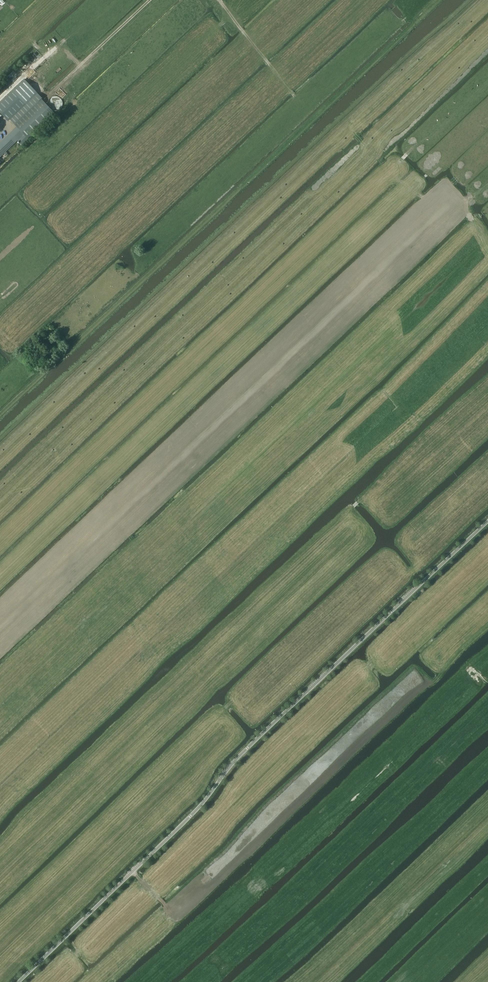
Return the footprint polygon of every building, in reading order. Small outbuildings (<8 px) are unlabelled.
[(25,79),(12,91),(25,104),(34,95),(35,96),(38,93),(25,79)] [(12,91),(0,102),(0,115),(5,121),(24,104),(24,103),(12,91)] [(0,157),(18,140),(22,144),(52,116),(39,102),(42,98),(38,93),(35,96),(10,120),(16,127),(0,143),(0,156),(0,157)]
